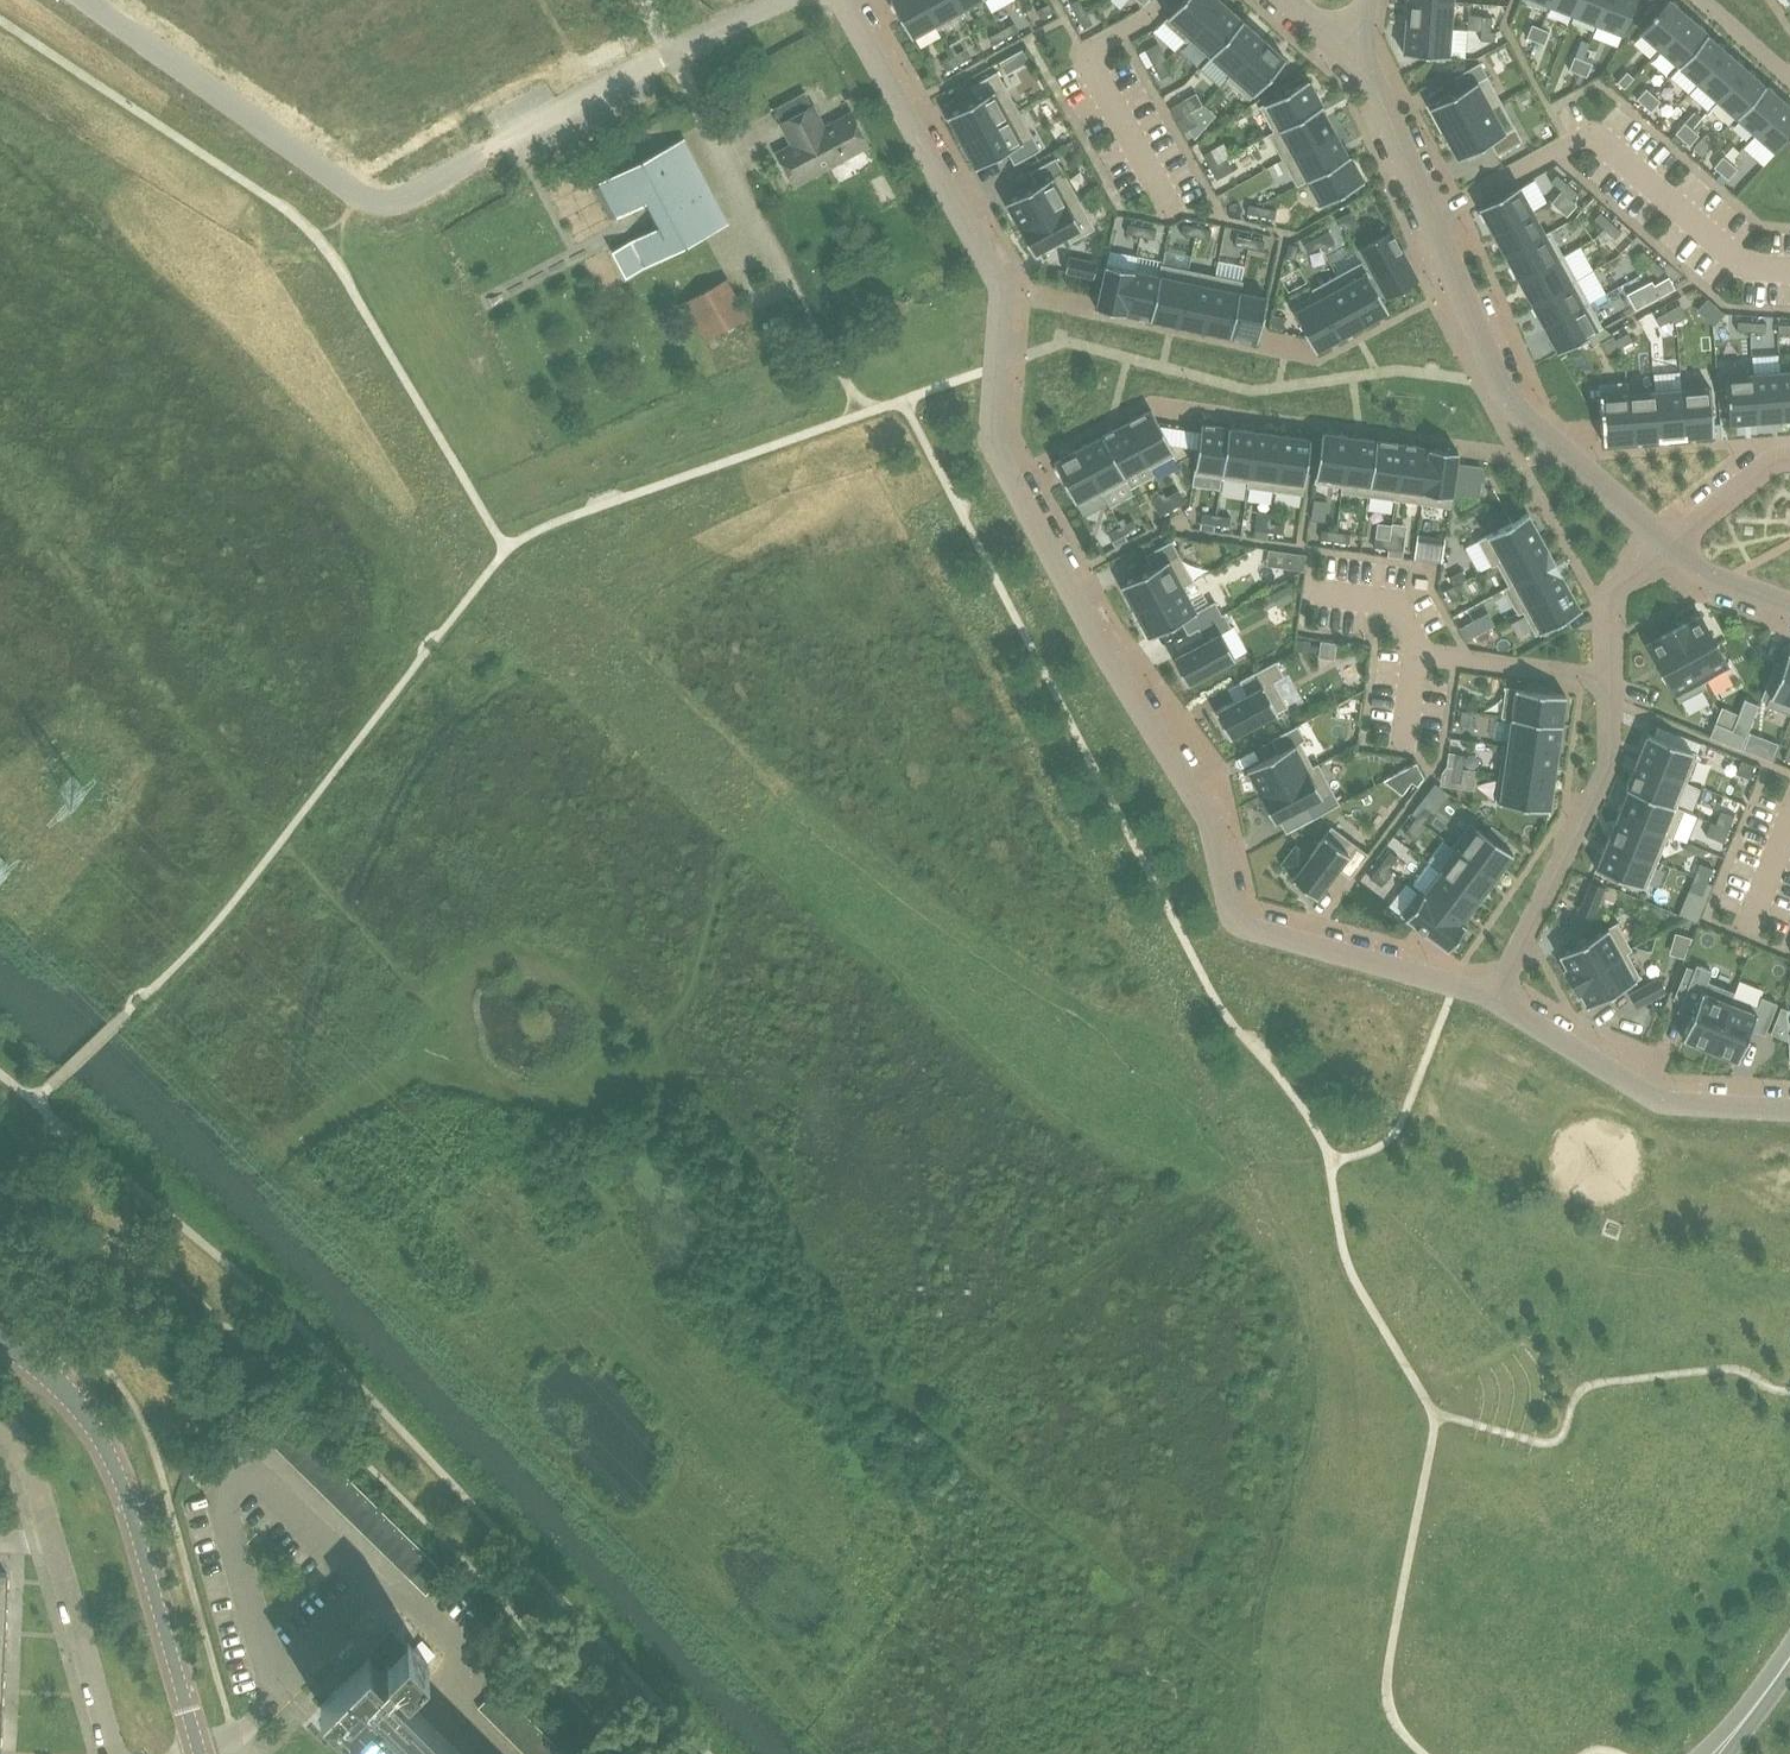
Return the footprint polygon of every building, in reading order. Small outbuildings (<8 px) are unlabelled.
[(224,22),(256,0),(208,0),(224,22)] [(270,0),(256,0),(224,22),(241,47),(283,17),(270,0)] [(901,18),(911,37),(935,24),(936,23),(923,0),(891,0),(901,18)] [(936,23),(935,24),(938,29),(964,15),(961,10),(960,10),(954,0),(923,0),(936,23)] [(960,10),(961,10),(978,0),(954,0),(960,10)] [(1070,3),(1077,16),(1086,11),(1079,0),(1076,0),(1070,3)] [(1163,20),(1186,41),(1190,37),(1189,36),(1221,0),(1182,0),(1163,20)] [(1221,0),(1189,36),(1190,37),(1211,56),(1243,19),(1221,0)] [(1405,25),(1453,28),(1455,1),(1437,0),(1407,0),(1405,25)] [(1551,4),(1574,13),(1579,0),(1552,0),(1551,4)] [(1574,13),(1597,23),(1607,0),(1579,0),(1574,13)] [(1597,23),(1623,33),(1636,0),(1607,0),(1597,23)] [(1640,30),(1659,48),(1687,16),(1669,0),(1667,0),(1640,30)] [(1048,4),(1036,10),(1041,18),(1052,12),(1053,11),(1049,3),(1048,4)] [(1086,11),(1077,16),(1084,28),(1092,23),(1086,11)] [(1482,16),(1481,30),(1490,31),(1491,17),(1482,16)] [(1687,16),(1659,48),(1679,65),(1707,33),(1707,32),(1706,33),(1699,26),(1687,16)] [(304,47),(283,17),(241,47),(262,77),(304,47)] [(1243,19),(1211,56),(1231,74),(1264,39),(1243,19)] [(1014,22),(1001,29),(1006,38),(1019,31),(1014,22)] [(1532,24),(1527,37),(1535,41),(1541,27),(1532,24)] [(1405,25),(1403,53),(1451,57),(1453,28),(1405,25)] [(1541,27),(1535,41),(1544,44),(1550,31),(1541,27)] [(1001,29),(989,36),(994,44),(1006,38),(1001,29)] [(1481,30),(1481,39),(1495,40),(1496,32),(1490,31),(1481,30)] [(1707,33),(1679,65),(1698,82),(1726,50),(1708,34),(1708,33),(1707,33)] [(1231,74),(1227,78),(1250,98),(1286,59),(1264,39),(1231,74)] [(1157,42),(1145,49),(1153,64),(1165,57),(1157,42)] [(967,49),(954,55),(959,64),(971,57),(967,49)] [(1726,50),(1698,82),(1718,100),(1746,67),(1726,50)] [(954,55),(942,62),(946,71),(959,64),(954,55)] [(1011,55),(999,62),(1006,74),(1017,68),(1011,55)] [(1574,56),(1569,69),(1578,73),(1583,59),(1574,56)] [(1165,57),(1153,64),(1161,78),(1173,71),(1165,57)] [(1583,59),(1578,73),(1587,76),(1592,63),(1583,59)] [(1461,90),(1429,107),(1443,133),(1501,101),(1480,62),(1454,76),(1461,90)] [(1746,67),(1718,100),(1737,116),(1765,84),(1764,83),(1764,84),(1746,67)] [(978,98),(947,116),(961,142),(1018,110),(997,71),(971,85),(978,98)] [(1627,71),(1617,82),(1624,88),(1634,77),(1627,71)] [(1308,79),(1258,106),(1272,131),(1273,132),(1323,105),(1322,104),(1321,104),(1308,81),(1309,80),(1308,79)] [(1765,84),(1737,116),(1755,133),(1784,101),(1766,85),(1766,84),(1765,84)] [(1646,88),(1637,99),(1644,105),(1653,94),(1646,88)] [(1653,94),(1644,105),(1651,111),(1660,100),(1653,94)] [(1183,99),(1175,104),(1182,116),(1190,111),(1183,99)] [(1501,101),(1443,133),(1457,159),(1489,141),(1497,154),(1523,140),(1501,101)] [(1755,133),(1776,151),(1789,135),(1789,106),(1784,101),(1755,133)] [(791,143),(776,151),(794,184),(830,165),(868,145),(851,111),(824,125),(813,104),(801,111),(780,122),(791,143)] [(1272,131),(1268,133),(1282,159),(1335,131),(1322,106),(1323,105),(1273,132),(1272,131)] [(1018,110),(961,142),(976,168),(1007,150),(1014,163),(1040,149),(1018,110)] [(1190,111),(1182,116),(1189,128),(1197,124),(1190,111)] [(1685,122),(1675,133),(1682,139),(1692,128),(1685,122)] [(1692,128),(1682,139),(1689,145),(1699,135),(1692,128)] [(1335,131),(1282,159),(1297,185),(1307,180),(1306,179),(1350,155),(1349,154),(1348,155),(1335,131)] [(684,138),(600,182),(618,217),(647,202),(659,225),(612,250),(626,276),(729,222),(684,138)] [(1211,150),(1203,154),(1210,166),(1218,162),(1211,150)] [(1350,155),(1306,179),(1307,180),(1320,203),(1318,204),(1319,205),(1364,181),(1363,179),(1362,180),(1349,156),(1350,156),(1350,155)] [(1723,156),(1714,166),(1721,173),(1730,162),(1723,156)] [(1037,184),(1005,202),(1019,227),(1076,195),(1054,157),(1030,172),(1037,184)] [(1218,162),(1210,166),(1216,179),(1225,174),(1218,162)] [(1730,162),(1721,173),(1728,179),(1737,168),(1730,162)] [(1557,174),(1551,180),(1561,189),(1566,183),(1557,174)] [(1566,183),(1561,189),(1572,198),(1577,192),(1566,183)] [(1521,184),(1479,207),(1493,233),(1535,210),(1521,184)] [(1019,227),(1034,254),(1067,236),(1070,241),(1094,227),(1076,195),(1019,227)] [(1249,203),(1247,213),(1261,216),(1263,206),(1249,203)] [(1263,206),(1261,216),(1275,219),(1276,209),(1263,206)] [(1535,210),(1493,233),(1506,256),(1548,233),(1535,210)] [(1600,212),(1595,218),(1605,227),(1610,221),(1600,212)] [(1347,215),(1339,220),(1346,232),(1354,228),(1347,215)] [(1610,221),(1605,227),(1615,236),(1621,230),(1610,221)] [(1128,223),(1126,233),(1140,236),(1142,226),(1128,223)] [(1183,224),(1182,233),(1195,236),(1197,227),(1183,224)] [(1142,226),(1140,236),(1154,239),(1156,229),(1142,226)] [(1197,227),(1195,236),(1209,239),(1211,230),(1197,227)] [(1605,228),(1600,233),(1609,241),(1612,235),(1605,228)] [(1328,230),(1316,237),(1320,245),(1333,238),(1328,230)] [(1389,233),(1361,248),(1387,295),(1414,280),(1416,279),(1401,250),(1391,232),(1389,233)] [(1548,233),(1506,256),(1519,279),(1561,256),(1548,233)] [(1236,235),(1235,244),(1248,247),(1250,238),(1236,235)] [(1316,237),(1303,243),(1308,252),(1320,245),(1316,237)] [(1250,238),(1248,247),(1262,250),(1264,241),(1250,238)] [(1288,243),(1285,257),(1287,258),(1295,259),(1298,245),(1296,245),(1288,243)] [(1643,250),(1638,256),(1648,266),(1653,259),(1643,250)] [(1068,256),(1065,271),(1094,277),(1097,262),(1068,256)] [(1561,256),(1519,279),(1532,305),(1575,282),(1561,256)] [(1653,259),(1648,266),(1658,275),(1663,268),(1653,259)] [(1160,275),(1150,319),(1177,325),(1189,268),(1161,262),(1158,274),(1160,275)] [(1106,263),(1096,308),(1124,314),(1133,269),(1106,263)] [(1189,268),(1177,325),(1204,330),(1215,273),(1189,268)] [(1133,269),(1124,314),(1150,319),(1160,275),(1158,274),(1133,269)] [(1367,271),(1342,284),(1364,324),(1389,311),(1367,271)] [(1215,273),(1204,330),(1230,336),(1240,290),(1243,279),(1215,273)] [(1652,279),(1627,292),(1635,310),(1675,288),(1669,275),(1654,283),(1652,279)] [(707,288),(683,301),(706,340),(749,316),(727,277),(707,288)] [(1575,282),(1532,305),(1545,327),(1587,304),(1575,282)] [(1342,284),(1318,297),(1340,337),(1364,324),(1342,284)] [(1240,290),(1230,336),(1258,341),(1267,295),(1240,290)] [(1318,297),(1293,311),(1306,333),(1307,336),(1315,351),(1340,337),(1318,297)] [(1679,303),(1669,310),(1673,317),(1675,321),(1686,315),(1679,303)] [(1587,304),(1545,327),(1558,352),(1600,329),(1587,304)] [(1669,310),(1656,318),(1660,325),(1673,317),(1669,310)] [(1739,321),(1738,329),(1752,330),(1752,322),(1739,321)] [(1752,322),(1752,330),(1765,331),(1765,322),(1752,322)] [(1779,332),(1789,332),(1789,324),(1779,324),(1779,332)] [(1627,333),(1615,340),(1618,347),(1631,339),(1627,333)] [(1612,335),(1601,341),(1608,353),(1618,347),(1615,340),(1612,335)] [(1780,370),(1754,372),(1758,420),(1784,418),(1780,370)] [(1780,370),(1784,418),(1789,418),(1789,370),(1780,370)] [(1754,372),(1727,375),(1731,422),(1758,420),(1754,372)] [(1710,386),(1682,388),(1686,436),(1714,433),(1710,386)] [(1682,388),(1654,390),(1658,438),(1686,436),(1682,388)] [(1654,390),(1628,392),(1632,440),(1658,438),(1654,390)] [(1628,392),(1599,394),(1600,398),(1601,418),(1603,442),(1632,440),(1628,392)] [(1151,409),(1126,422),(1148,462),(1172,449),(1159,424),(1158,422),(1151,409)] [(1126,422),(1102,435),(1124,475),(1148,462),(1126,422)] [(1200,430),(1194,473),(1222,477),(1229,426),(1201,422),(1200,428),(1200,430)] [(1229,426),(1222,477),(1249,480),(1256,430),(1229,426)] [(1249,480),(1248,486),(1275,490),(1283,434),(1256,430),(1249,480)] [(1321,433),(1315,482),(1342,486),(1349,435),(1322,431),(1321,433)] [(1283,434),(1275,490),(1302,494),(1310,438),(1283,434)] [(1102,435),(1078,448),(1100,488),(1124,475),(1102,435)] [(1342,486),(1341,492),(1368,495),(1376,439),(1349,435),(1342,486)] [(1376,439),(1368,495),(1395,499),(1403,443),(1376,439)] [(1403,443),(1395,499),(1422,503),(1430,447),(1403,443)] [(1430,447),(1422,503),(1450,506),(1457,460),(1457,458),(1457,457),(1458,451),(1430,447)] [(1078,448),(1054,461),(1075,501),(1100,488),(1078,448)] [(1180,493),(1168,500),(1172,508),(1185,502),(1180,493)] [(1168,500),(1155,507),(1160,515),(1172,508),(1168,500)] [(1257,510),(1255,529),(1269,531),(1270,522),(1271,512),(1257,510)] [(1202,512),(1201,522),(1215,524),(1216,515),(1202,512)] [(1487,534),(1477,540),(1478,542),(1478,541),(1479,542),(1492,565),(1497,563),(1496,562),(1541,537),(1528,514),(1529,514),(1528,512),(1512,521),(1487,534)] [(1216,515),(1215,524),(1229,526),(1231,516),(1216,515)] [(1133,519),(1120,526),(1125,534),(1137,527),(1133,519)] [(1270,522),(1269,531),(1283,533),(1284,524),(1270,522)] [(1120,526),(1108,532),(1112,541),(1125,534),(1120,526)] [(1322,529),(1321,539),(1335,541),(1336,531),(1322,529)] [(1336,531),(1335,541),(1349,543),(1350,533),(1336,531)] [(1376,537),(1374,546),(1388,548),(1390,539),(1376,537)] [(1541,537),(1496,562),(1497,563),(1508,584),(1509,585),(1554,561),(1541,537)] [(1390,539),(1388,548),(1402,550),(1404,541),(1390,539)] [(1153,567),(1121,584),(1135,610),(1183,586),(1193,580),(1172,540),(1146,554),(1153,567)] [(1429,544),(1428,554),(1442,556),(1443,546),(1429,544)] [(1290,551),(1287,568),(1304,571),(1306,554),(1290,551)] [(1508,584),(1503,587),(1518,613),(1523,610),(1522,609),(1567,585),(1554,561),(1509,585),(1508,584)] [(1464,567),(1451,574),(1456,582),(1468,575),(1464,567)] [(1456,582),(1447,587),(1455,599),(1463,595),(1456,582)] [(1286,585),(1271,594),(1278,607),(1293,599),(1286,585)] [(1567,585),(1522,609),(1523,610),(1535,632),(1534,632),(1535,634),(1540,632),(1581,609),(1580,607),(1579,608),(1567,585)] [(1183,586),(1135,610),(1149,637),(1180,620),(1188,632),(1198,627),(1222,614),(1221,612),(1215,601),(1196,610),(1183,586)] [(1205,639),(1173,656),(1188,684),(1235,658),(1221,632),(1231,626),(1224,613),(1222,614),(1198,627),(1205,639)] [(1700,614),(1674,628),(1700,676),(1703,680),(1711,676),(1726,668),(1729,666),(1726,661),(1700,614)] [(1474,618),(1466,622),(1473,635),(1481,630),(1474,618)] [(1489,627),(1476,634),(1481,642),(1493,635),(1489,627)] [(1674,628),(1648,643),(1674,690),(1680,700),(1699,690),(1706,686),(1703,680),(1700,676),(1674,628)] [(1298,638),(1296,651),(1310,653),(1311,640),(1298,638)] [(1766,704),(1789,714),(1789,652),(1787,651),(1770,693),(1766,704)] [(1247,693),(1215,710),(1230,737),(1287,706),(1274,680),(1284,675),(1276,660),(1240,680),(1247,693)] [(1504,691),(1501,716),(1512,718),(1512,717),(1560,724),(1562,724),(1562,723),(1560,723),(1564,696),(1566,696),(1566,694),(1538,691),(1524,689),(1504,686),(1503,688),(1505,688),(1504,691)] [(1739,714),(1732,730),(1748,736),(1749,731),(1760,705),(1745,699),(1739,714)] [(1461,710),(1459,724),(1469,725),(1471,711),(1461,710)] [(1509,744),(1508,745),(1556,752),(1560,725),(1561,725),(1562,724),(1560,724),(1512,717),(1512,718),(1509,744)] [(1716,723),(1710,736),(1739,748),(1740,748),(1743,749),(1748,736),(1732,730),(1716,723)] [(1278,752),(1247,769),(1260,794),(1313,766),(1299,741),(1304,738),(1297,725),(1271,739),(1278,752)] [(1748,736),(1743,749),(1757,754),(1772,761),(1779,743),(1749,731),(1748,736)] [(1648,733),(1637,760),(1687,780),(1698,753),(1648,733)] [(1503,743),(1499,773),(1552,780),(1556,752),(1508,745),(1509,744),(1503,743)] [(1458,750),(1456,764),(1466,765),(1467,751),(1458,750)] [(1637,760),(1626,786),(1628,788),(1676,807),(1687,780),(1637,760)] [(1745,762),(1740,774),(1749,778),(1754,765),(1754,764),(1745,761),(1745,762)] [(1260,794),(1274,821),(1306,804),(1313,817),(1339,803),(1318,763),(1314,765),(1313,766),(1260,794)] [(1456,764),(1454,778),(1464,779),(1466,765),(1456,764)] [(1493,800),(1493,802),(1499,802),(1550,810),(1550,808),(1548,807),(1552,780),(1499,773),(1495,800),(1493,800)] [(1628,788),(1618,814),(1668,834),(1673,836),(1684,810),(1676,807),(1628,788)] [(1424,806),(1416,817),(1423,823),(1432,811),(1424,806)] [(1725,811),(1720,824),(1728,828),(1734,815),(1725,811)] [(1618,814),(1607,840),(1658,861),(1668,834),(1618,814)] [(1416,817),(1407,828),(1415,834),(1423,823),(1416,817)] [(1470,821),(1451,845),(1456,849),(1457,848),(1495,877),(1513,853),(1470,821)] [(1720,824),(1714,838),(1723,841),(1728,828),(1720,824)] [(1295,845),(1281,863),(1295,873),(1292,878),(1316,897),(1338,868),(1350,877),(1367,853),(1331,826),(1316,846),(1309,855),(1295,845)] [(1607,840),(1596,868),(1647,889),(1658,861),(1607,840)] [(1456,849),(1440,871),(1478,900),(1495,877),(1457,848),(1456,849)] [(1390,851),(1381,863),(1389,868),(1398,857),(1390,851)] [(1381,863),(1371,878),(1383,886),(1393,872),(1389,868),(1381,863)] [(1703,864),(1698,877),(1707,881),(1712,868),(1703,864)] [(1423,893),(1461,922),(1462,922),(1478,900),(1440,871),(1423,893)] [(1698,877),(1693,891),(1702,894),(1707,881),(1698,877)] [(1591,881),(1578,911),(1592,917),(1605,887),(1591,881)] [(1419,889),(1400,914),(1448,950),(1466,925),(1462,922),(1461,922),(1423,893),(1419,889)] [(1617,922),(1560,953),(1568,968),(1565,970),(1571,981),(1626,951),(1631,948),(1617,922)] [(1626,951),(1571,981),(1577,992),(1580,991),(1588,1005),(1641,977),(1626,951)] [(1682,999),(1682,1000),(1696,1005),(1682,1038),(1710,1049),(1731,996),(1732,997),(1734,992),(1707,981),(1712,970),(1697,964),(1695,969),(1693,972),(1683,996),(1682,999)] [(1687,966),(1675,996),(1682,999),(1683,996),(1693,972),(1695,969),(1687,966)] [(1658,977),(1629,993),(1636,1007),(1666,991),(1658,977)] [(1731,996),(1710,1049),(1738,1060),(1751,1028),(1764,1033),(1777,1003),(1762,996),(1757,1007),(1732,997),(1731,996)] [(1788,1040),(1786,1009),(1781,1007),(1771,1033),(1788,1040)] [(261,1432),(263,1434),(270,1441),(290,1420),(281,1411),(261,1432)] [(299,1429),(290,1420),(270,1441),(280,1450),(299,1429)] [(308,1438),(299,1429),(280,1450),(289,1459),(308,1438)] [(317,1447),(308,1438),(289,1459),(298,1468),(317,1447)] [(327,1456),(317,1447),(298,1468),(307,1477),(327,1456)] [(336,1465),(327,1456),(307,1477),(317,1486),(336,1465)] [(345,1474),(336,1465),(317,1486),(326,1495),(345,1474)] [(354,1483),(345,1474),(326,1495),(335,1503),(354,1483)] [(363,1492),(354,1483),(335,1503),(344,1512),(363,1492)] [(372,1501),(363,1492),(344,1512),(354,1521),(372,1501)] [(354,1521),(363,1530),(382,1510),(372,1501),(354,1521)] [(391,1519),(382,1510),(363,1530),(372,1539),(391,1519)] [(372,1539),(381,1548),(400,1528),(391,1519),(372,1539)] [(409,1537),(400,1528),(381,1548),(391,1557),(409,1537)] [(419,1546),(409,1537),(391,1557),(400,1566),(419,1546)] [(429,1556),(419,1546),(400,1566),(410,1576),(429,1556)] [(446,1572),(429,1556),(410,1576),(426,1592),(446,1572)] [(322,1706),(371,1753),(465,1753),(402,1691),(429,1662),(409,1642),(381,1670),(369,1658),(322,1706)] [(495,1681),(499,1685),(506,1693),(515,1685),(503,1672),(495,1681)] [(545,1732),(524,1752),(527,1753),(540,1753),(554,1741),(545,1732)] [(554,1741),(540,1753),(559,1753),(563,1750),(554,1741)]
